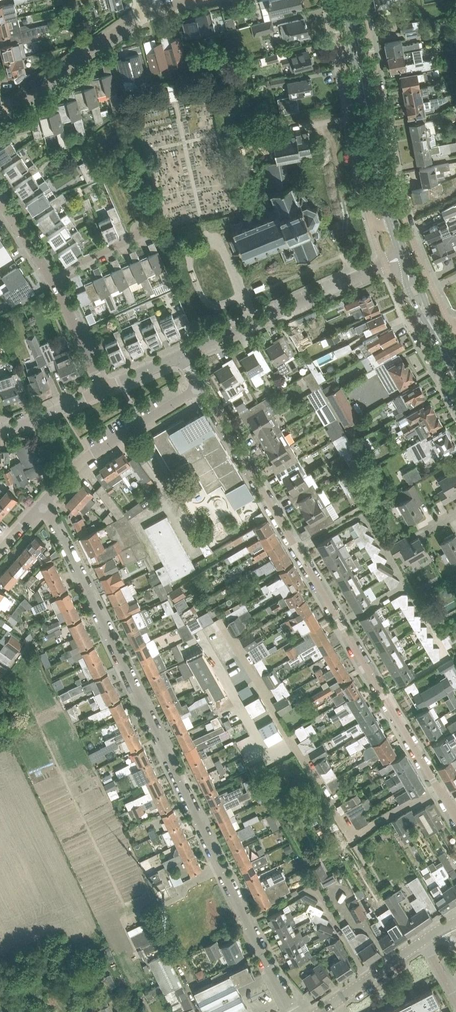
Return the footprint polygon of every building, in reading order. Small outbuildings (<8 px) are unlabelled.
[(101,11),(123,5),(122,0),(98,0),(101,11)] [(269,6),(272,19),(284,16),(283,11),(293,9),(297,9),(296,8),(299,7),(298,0),(260,0),(261,8),(269,6)] [(18,17),(14,3),(7,5),(7,4),(0,6),(0,21),(18,17)] [(182,23),(186,37),(215,30),(211,12),(183,20),(184,22),(182,23)] [(228,31),(237,29),(233,16),(224,19),(228,31)] [(23,31),(22,25),(20,26),(18,17),(0,21),(0,37),(23,31)] [(304,18),(280,23),(283,37),(298,34),(299,38),(309,36),(306,21),(305,22),(304,18)] [(251,24),(254,36),(275,30),(272,19),(251,24)] [(400,25),(401,32),(405,31),(414,29),(420,26),(419,21),(400,25)] [(25,35),(31,34),(41,32),(40,31),(47,30),(46,23),(23,29),(25,35)] [(421,26),(420,26),(414,29),(405,31),(406,37),(418,35),(425,32),(422,25),(421,26)] [(20,37),(21,42),(39,37),(42,36),(41,32),(31,34),(25,35),(20,37)] [(167,35),(161,37),(162,42),(164,48),(169,66),(169,68),(178,65),(178,63),(186,61),(180,37),(169,40),(167,35)] [(412,50),(420,48),(421,48),(420,47),(419,42),(413,43),(402,46),(401,39),(385,42),(387,55),(412,50)] [(161,70),(161,68),(169,66),(164,48),(162,42),(156,43),(155,40),(151,42),(150,40),(143,42),(146,51),(152,72),(161,70)] [(13,44),(0,47),(4,61),(21,57),(19,49),(21,49),(19,42),(13,44)] [(420,48),(412,50),(414,62),(405,64),(403,53),(387,57),(390,71),(406,68),(406,72),(432,67),(435,65),(432,58),(423,60),(421,48),(420,48)] [(277,52),(264,55),(266,62),(278,59),(277,52)] [(284,65),(289,64),(291,71),(312,66),(312,63),(313,62),(312,57),(310,57),(309,54),(305,55),(304,52),(291,55),(291,56),(282,58),(284,65)] [(123,80),(125,88),(126,91),(138,88),(138,89),(147,86),(145,80),(146,80),(139,55),(130,57),(131,61),(123,63),(123,62),(118,63),(121,72),(122,72),(124,79),(123,80)] [(27,75),(23,57),(21,57),(4,61),(7,76),(13,74),(15,81),(15,82),(16,82),(17,82),(27,75)] [(410,74),(400,75),(403,89),(420,86),(418,78),(439,74),(438,68),(410,74)] [(97,96),(109,93),(113,110),(121,108),(112,73),(105,75),(106,76),(93,80),(92,78),(94,86),(97,96)] [(270,80),(266,80),(267,86),(285,83),(283,77),(270,79),(270,80)] [(287,96),(277,98),(280,114),(299,111),(298,102),(296,95),(312,92),(310,78),(300,80),(288,82),(290,95),(287,96)] [(167,85),(168,90),(164,91),(166,102),(183,98),(181,88),(176,89),(175,83),(167,85)] [(406,103),(422,100),(422,98),(428,97),(427,91),(436,89),(446,87),(445,83),(435,85),(435,83),(420,86),(403,89),(406,103)] [(102,115),(97,96),(94,86),(88,87),(88,89),(75,93),(75,91),(74,91),(76,99),(76,98),(79,109),(80,109),(91,106),(96,122),(103,121),(102,115)] [(148,102),(147,97),(133,100),(134,105),(148,102)] [(439,103),(437,97),(422,100),(406,103),(408,118),(418,116),(425,114),(423,106),(439,103)] [(84,128),(80,109),(79,109),(76,98),(76,99),(70,100),(71,102),(58,105),(57,103),(57,104),(59,111),(62,122),(74,119),(78,135),(86,133),(85,128),(84,128)] [(455,118),(455,114),(452,106),(440,111),(446,123),(455,118)] [(68,146),(62,122),(59,111),(53,113),(53,115),(41,118),(40,116),(39,116),(42,126),(44,135),(57,131),(61,148),(68,146)] [(30,119),(33,132),(40,130),(37,117),(30,119)] [(431,133),(436,132),(433,120),(425,121),(409,124),(412,137),(431,134),(431,133)] [(277,128),(265,130),(268,146),(274,145),(277,160),(266,162),(270,183),(289,179),(285,159),(312,154),(308,132),(278,138),(277,128)] [(35,139),(42,137),(40,130),(33,132),(35,139)] [(17,150),(16,148),(10,140),(6,142),(0,132),(0,162),(11,155),(17,151),(17,150)] [(431,146),(429,139),(432,138),(431,134),(412,137),(414,149),(431,146)] [(451,150),(449,142),(431,146),(414,149),(417,162),(432,160),(431,153),(437,152),(437,153),(439,154),(450,152),(451,150)] [(4,168),(11,179),(22,172),(22,171),(28,167),(22,157),(28,153),(24,146),(17,150),(17,151),(11,155),(15,161),(4,168)] [(79,164),(87,182),(97,178),(89,160),(84,162),(79,164)] [(436,171),(451,169),(450,167),(449,162),(419,168),(423,185),(438,182),(436,171)] [(15,185),(22,196),(33,188),(39,184),(33,174),(39,170),(35,163),(28,167),(22,171),(22,172),(26,178),(15,185)] [(139,189),(135,176),(128,177),(132,191),(139,189)] [(236,236),(229,239),(235,253),(241,251),(246,263),(280,249),(285,261),(296,256),(297,258),(305,255),(308,261),(315,258),(312,252),(320,249),(315,238),(320,236),(320,229),(316,224),(320,215),(316,207),(307,203),(307,197),(303,192),(298,194),(293,183),(290,184),(289,179),(270,183),(272,191),(271,192),(275,203),(264,208),(265,211),(255,215),(254,212),(241,217),(242,220),(231,224),(236,236)] [(39,184),(33,188),(37,194),(25,202),(33,213),(44,205),(50,201),(50,200),(44,191),(50,186),(45,180),(39,184)] [(443,188),(442,183),(421,188),(411,190),(414,201),(431,197),(429,191),(443,188)] [(67,199),(62,192),(50,200),(50,201),(44,205),(48,211),(36,218),(44,229),(55,222),(61,217),(55,207),(67,199)] [(455,213),(455,203),(442,211),(444,218),(455,213)] [(99,221),(103,231),(107,241),(119,235),(114,223),(121,220),(115,206),(107,209),(110,216),(99,221)] [(73,214),(71,211),(61,217),(55,222),(59,228),(47,235),(55,246),(66,239),(66,238),(72,234),(66,224),(72,220),(70,216),(73,214)] [(428,242),(442,236),(455,230),(455,222),(454,223),(455,224),(448,226),(445,220),(437,223),(438,224),(433,225),(430,228),(423,231),(428,242)] [(83,237),(78,230),(72,234),(66,238),(66,239),(70,244),(58,252),(66,263),(83,251),(78,243),(77,241),(83,237)] [(455,239),(455,238),(455,230),(442,236),(443,239),(432,243),(435,251),(432,252),(435,260),(455,252),(450,239),(455,237),(455,239)] [(11,256),(3,244),(0,246),(0,263),(11,256)] [(147,276),(158,271),(165,285),(166,289),(173,286),(172,284),(173,284),(158,251),(149,255),(149,257),(140,261),(141,261),(140,261),(147,276)] [(129,284),(132,291),(143,285),(147,295),(149,294),(150,296),(155,294),(147,276),(140,261),(141,261),(140,261),(138,255),(137,255),(139,259),(130,263),(131,265),(122,269),(129,284)] [(129,303),(136,300),(132,291),(129,284),(122,269),(120,263),(119,264),(121,267),(112,271),(113,273),(104,277),(103,277),(110,292),(111,292),(122,287),(129,303)] [(10,287),(25,278),(17,266),(3,275),(6,280),(0,284),(0,294),(10,287)] [(111,313),(118,310),(111,292),(110,292),(103,277),(104,277),(101,271),(101,272),(102,275),(97,278),(94,279),(94,281),(86,285),(85,283),(84,283),(87,289),(92,301),(103,296),(111,313)] [(33,289),(25,278),(10,287),(18,299),(33,289)] [(87,289),(76,293),(78,298),(79,300),(81,305),(92,301),(87,289)] [(349,313),(363,308),(366,316),(371,314),(380,310),(377,303),(374,304),(370,294),(346,305),(349,313)] [(14,299),(2,305),(5,311),(17,306),(14,299)] [(157,329),(163,326),(160,319),(161,319),(158,312),(150,315),(153,322),(142,327),(145,334),(150,347),(162,341),(157,329)] [(160,319),(163,326),(169,339),(181,333),(178,327),(189,322),(190,323),(186,313),(174,318),(172,314),(161,319),(160,319)] [(349,327),(352,333),(358,330),(364,328),(366,332),(373,330),(386,324),(381,313),(349,327)] [(93,315),(87,318),(90,324),(95,321),(93,315)] [(132,323),(135,330),(124,335),(127,342),(132,355),(144,350),(138,337),(145,334),(142,327),(139,320),(132,323)] [(370,352),(371,353),(383,346),(398,338),(394,330),(391,332),(389,328),(380,334),(379,332),(363,341),(369,353),(370,352)] [(113,331),(117,338),(105,343),(104,341),(98,343),(101,349),(106,346),(114,363),(126,358),(120,345),(127,342),(124,335),(121,329),(113,331)] [(299,330),(293,334),(300,347),(307,343),(299,330)] [(337,331),(325,337),(328,343),(340,337),(337,331)] [(36,356),(43,353),(40,345),(36,333),(32,335),(31,332),(28,334),(29,336),(27,337),(35,357),(36,356)] [(273,372),(276,378),(290,370),(284,360),(295,354),(283,335),(277,338),(278,340),(266,348),(271,357),(272,357),(278,369),(273,372)] [(383,346),(371,353),(374,359),(387,351),(390,355),(405,347),(400,338),(399,339),(398,338),(383,346)] [(60,354),(54,356),(48,341),(40,345),(43,353),(51,370),(58,366),(64,379),(79,373),(71,355),(62,358),(60,354)] [(351,348),(349,342),(326,352),(328,358),(336,355),(351,348)] [(256,386),(264,381),(260,375),(264,372),(271,368),(258,346),(251,350),(253,352),(240,359),(246,369),(256,386)] [(411,368),(407,362),(405,363),(399,353),(375,367),(389,393),(408,383),(407,381),(414,377),(416,377),(416,376),(415,375),(411,369),(412,369),(411,368)] [(215,371),(231,397),(238,392),(235,386),(245,379),(237,366),(232,357),(226,361),(227,363),(215,371)] [(312,360),(308,362),(313,371),(313,372),(318,369),(312,360)] [(49,386),(45,377),(40,363),(27,368),(32,381),(27,383),(31,393),(36,391),(49,386)] [(1,388),(5,401),(20,396),(18,391),(25,388),(18,371),(0,378),(0,389),(1,388)] [(313,371),(305,376),(314,391),(320,387),(321,387),(313,372),(313,371)] [(334,389),(331,383),(322,388),(326,394),(334,389)] [(419,383),(393,399),(400,412),(415,403),(415,402),(424,396),(426,395),(424,392),(423,391),(419,383)] [(320,387),(314,391),(322,406),(328,402),(320,387)] [(351,405),(341,387),(326,396),(344,426),(364,415),(357,402),(351,405)] [(245,423),(250,420),(253,427),(268,418),(268,417),(274,414),(268,404),(267,405),(263,399),(240,413),(245,423)] [(247,408),(243,402),(235,406),(239,412),(247,408)] [(322,406),(331,420),(331,421),(337,418),(328,402),(322,406)] [(409,420),(399,426),(401,429),(408,425),(409,428),(436,413),(430,403),(424,407),(423,405),(406,414),(409,420)] [(221,484),(235,507),(254,496),(204,411),(186,422),(183,417),(151,436),(171,470),(188,460),(207,493),(221,484)] [(406,437),(418,431),(421,436),(436,428),(435,426),(441,422),(436,413),(409,428),(408,425),(401,429),(406,437)] [(252,434),(258,444),(282,430),(278,424),(273,426),(268,418),(253,427),(257,432),(252,434)] [(333,425),(340,436),(346,433),(337,418),(331,421),(331,420),(326,423),(329,427),(333,425)] [(352,425),(347,428),(353,438),(357,435),(352,425)] [(428,439),(426,436),(414,442),(425,461),(454,444),(449,434),(448,435),(445,429),(428,439)] [(284,435),(282,430),(258,444),(263,453),(267,450),(271,456),(290,445),(284,435)] [(335,438),(337,442),(342,440),(349,451),(355,448),(346,433),(340,436),(335,438)] [(363,440),(356,444),(362,454),(369,450),(363,440)] [(10,466),(12,469),(9,470),(11,476),(13,481),(13,482),(13,481),(19,478),(22,484),(30,480),(29,478),(30,478),(30,477),(44,470),(39,459),(40,459),(39,457),(38,458),(31,442),(17,449),(22,460),(10,466)] [(270,464),(276,474),(299,461),(290,445),(271,456),(274,462),(270,464)] [(146,456),(152,452),(148,447),(142,451),(146,456)] [(377,447),(370,450),(373,455),(379,451),(377,447)] [(353,470),(364,463),(355,448),(349,451),(344,454),(353,470)] [(369,467),(376,463),(370,451),(364,455),(369,467)] [(136,470),(147,486),(153,483),(135,456),(129,460),(123,452),(111,460),(122,477),(133,469),(135,471),(136,470)] [(111,484),(122,477),(111,460),(100,468),(107,479),(110,483),(111,484)] [(288,486),(304,477),(308,475),(299,461),(276,474),(281,482),(285,480),(288,486)] [(410,484),(422,477),(415,466),(403,472),(410,484)] [(445,502),(455,496),(455,469),(439,479),(445,489),(439,492),(445,502)] [(3,473),(5,478),(6,478),(11,476),(9,470),(3,473)] [(337,477),(346,492),(352,489),(343,474),(337,477)] [(288,494),(293,504),(317,490),(313,483),(309,486),(304,477),(288,486),(292,492),(288,494)] [(94,562),(106,556),(117,551),(140,539),(139,537),(129,519),(129,518),(123,512),(109,492),(105,487),(102,483),(96,490),(117,519),(114,520),(107,524),(87,534),(81,536),(94,562)] [(105,487),(109,492),(114,489),(111,484),(110,483),(105,487)] [(84,484),(74,494),(89,508),(95,501),(90,496),(93,493),(84,484)] [(408,521),(423,513),(418,504),(423,501),(413,484),(403,490),(408,498),(398,504),(408,521)] [(0,488),(0,502),(8,509),(17,498),(8,490),(5,493),(0,488)] [(331,501),(323,488),(318,491),(317,490),(293,504),(299,512),(303,510),(307,517),(325,506),(325,505),(331,501)] [(84,513),(89,508),(74,494),(65,504),(75,513),(79,508),(84,513)] [(331,513),(330,514),(325,506),(307,517),(310,522),(305,524),(311,534),(334,520),(331,513)] [(130,507),(123,512),(129,518),(134,514),(130,507)] [(261,512),(253,517),(257,523),(265,518),(261,512)] [(108,513),(102,519),(107,524),(114,520),(108,513)] [(160,579),(161,582),(164,586),(169,583),(195,569),(167,516),(144,528),(164,564),(163,565),(155,569),(157,572),(160,579)] [(232,549),(231,547),(237,543),(239,547),(245,544),(243,540),(256,532),(259,537),(273,529),(267,518),(222,546),(213,550),(213,551),(216,556),(222,553),(222,555),(232,549)] [(81,536),(87,534),(80,519),(74,522),(81,536)] [(359,535),(362,530),(365,532),(368,527),(359,521),(352,525),(359,535)] [(228,556),(231,561),(248,551),(262,543),(265,548),(280,539),(273,529),(259,537),(256,539),(249,543),(228,556)] [(354,538),(361,548),(365,546),(368,540),(371,542),(374,538),(365,532),(362,530),(359,535),(354,538)] [(324,556),(338,548),(344,544),(338,533),(317,545),(324,556)] [(455,534),(441,542),(446,551),(441,554),(446,563),(455,557),(455,535),(455,534)] [(40,560),(45,557),(47,562),(52,560),(50,555),(47,556),(41,550),(45,544),(35,536),(26,547),(36,555),(39,558),(40,560)] [(426,551),(418,537),(409,542),(406,536),(389,546),(395,556),(404,552),(409,561),(426,551)] [(147,554),(140,539),(117,551),(124,565),(142,556),(147,554)] [(265,548),(251,556),(254,561),(269,553),(272,558),(286,550),(280,539),(265,548)] [(368,540),(365,546),(371,556),(374,551),(378,553),(381,548),(371,542),(368,540)] [(206,541),(199,544),(205,555),(213,551),(213,550),(206,541)] [(36,555),(26,547),(17,557),(27,566),(36,555)] [(324,556),(330,566),(347,557),(343,551),(341,553),(338,548),(324,556)] [(248,572),(251,577),(261,571),(261,573),(274,566),(273,565),(275,564),(277,568),(291,560),(286,550),(272,558),(248,572)] [(378,553),(374,551),(371,556),(378,567),(381,562),(384,564),(387,559),(378,553)] [(154,568),(147,554),(142,556),(149,570),(154,568)] [(360,563),(357,557),(353,559),(350,555),(347,557),(330,566),(336,577),(350,569),(356,565),(360,563)] [(95,565),(101,577),(119,568),(114,556),(107,559),(95,565)] [(17,557),(8,568),(17,577),(27,566),(17,557)] [(243,561),(233,567),(236,572),(246,566),(243,561)] [(42,567),(48,580),(60,574),(54,562),(42,567)] [(373,570),(379,580),(384,578),(387,572),(390,574),(393,570),(384,564),(381,562),(378,567),(373,570)] [(260,587),(264,593),(271,589),(278,585),(299,573),(293,563),(279,571),(282,575),(280,576),(260,587)] [(8,587),(17,577),(8,568),(0,576),(0,579),(8,587)] [(107,589),(119,583),(119,582),(125,580),(119,568),(101,577),(107,589)] [(151,586),(153,585),(161,582),(160,579),(157,572),(156,573),(154,569),(147,572),(149,576),(147,577),(151,586)] [(350,569),(336,577),(343,588),(359,578),(356,572),(353,574),(350,569)] [(390,574),(387,572),(384,578),(387,583),(384,584),(386,587),(389,586),(390,589),(397,585),(399,581),(390,574)] [(299,573),(278,585),(283,594),(305,582),(299,573)] [(66,587),(60,574),(48,580),(54,593),(66,587)] [(359,578),(343,588),(349,598),(363,590),(360,585),(363,584),(359,578)] [(169,595),(167,592),(161,582),(153,585),(161,599),(169,595)] [(121,586),(108,592),(114,604),(126,598),(134,595),(128,583),(121,586)] [(169,583),(164,586),(167,592),(173,589),(169,583)] [(180,585),(169,592),(175,601),(185,595),(180,585)] [(363,590),(349,598),(355,610),(377,597),(370,586),(363,590)] [(299,587),(266,607),(269,614),(286,603),(288,601),(290,605),(304,597),(299,587)] [(39,602),(43,600),(44,600),(38,588),(34,593),(39,602)] [(57,598),(50,601),(56,612),(74,604),(68,592),(56,597),(57,598)] [(402,608),(408,608),(408,605),(408,594),(402,594),(396,598),(402,608)] [(25,597),(20,602),(24,605),(27,608),(28,607),(33,605),(25,597)] [(140,606),(137,599),(129,603),(126,598),(114,604),(120,616),(140,606)] [(287,626),(312,610),(305,598),(295,605),(290,607),(294,615),(284,620),(287,626)] [(163,617),(171,613),(174,612),(173,611),(168,599),(161,602),(165,610),(164,611),(165,613),(162,615),(163,617)] [(46,605),(43,600),(39,602),(33,605),(28,607),(31,613),(46,605)] [(20,602),(11,614),(20,622),(23,620),(23,621),(24,620),(22,616),(21,617),(19,612),(27,608),(24,605),(20,602)] [(226,613),(225,614),(229,621),(241,614),(244,618),(251,615),(245,603),(231,611),(226,613)] [(68,622),(80,616),(74,604),(56,612),(60,621),(66,618),(68,622)] [(408,605),(408,608),(402,608),(408,619),(415,619),(414,616),(414,605),(408,605)] [(145,607),(121,619),(128,633),(147,624),(154,621),(148,609),(145,607)] [(360,618),(367,629),(381,621),(386,618),(379,607),(360,618)] [(185,623),(177,609),(173,611),(174,612),(171,613),(177,627),(185,623)] [(209,610),(186,623),(194,635),(216,623),(209,610)] [(320,623),(319,622),(312,610),(287,626),(289,629),(297,625),(302,633),(309,629),(320,623)] [(230,624),(226,625),(231,635),(245,627),(242,620),(244,618),(241,614),(229,621),(230,624)] [(413,628),(407,632),(408,634),(415,630),(421,630),(421,626),(420,615),(414,616),(415,619),(408,619),(413,628)] [(69,624),(75,636),(75,637),(87,631),(81,619),(69,624)] [(45,627),(48,633),(60,627),(57,620),(45,627)] [(3,626),(8,629),(12,624),(6,621),(3,626)] [(381,621),(367,629),(373,640),(390,630),(386,624),(384,626),(381,621)] [(184,641),(194,635),(186,623),(185,623),(177,627),(184,641)] [(305,638),(285,649),(291,658),(294,656),(299,653),(317,642),(327,636),(320,623),(309,629),(310,630),(303,634),(305,638)] [(141,633),(150,629),(147,624),(128,633),(135,647),(146,642),(141,633)] [(421,630),(415,630),(408,634),(409,635),(416,632),(421,641),(427,640),(427,637),(427,626),(421,626),(421,630)] [(48,640),(63,632),(60,627),(48,633),(45,634),(48,640)] [(373,640),(380,651),(394,642),(391,637),(393,636),(390,630),(373,640)] [(81,649),(93,643),(87,631),(75,637),(75,636),(69,639),(73,647),(65,651),(68,657),(82,650),(81,649)] [(241,637),(248,649),(258,643),(251,631),(241,637)] [(16,652),(23,641),(12,633),(6,642),(0,638),(0,641),(16,652)] [(447,648),(452,645),(448,638),(451,637),(449,634),(441,639),(447,648)] [(311,655),(314,660),(324,654),(324,655),(335,649),(327,636),(317,642),(299,653),(303,658),(303,659),(311,655)] [(427,637),(427,640),(421,641),(427,651),(434,651),(433,648),(433,637),(427,637)] [(398,640),(394,642),(380,651),(386,661),(403,651),(402,651),(404,649),(398,640)] [(258,644),(258,643),(248,649),(255,661),(261,658),(265,656),(270,652),(263,641),(258,644)] [(146,642),(135,647),(142,661),(153,656),(146,642)] [(184,658),(177,644),(176,644),(171,646),(178,661),(184,658)] [(70,662),(78,658),(82,666),(100,658),(94,646),(83,651),(82,650),(68,657),(70,662)] [(433,648),(434,651),(427,651),(434,662),(440,658),(439,648),(433,648)] [(332,667),(332,668),(342,661),(335,649),(324,655),(332,667)] [(8,664),(12,658),(0,650),(0,658),(8,664)] [(386,661),(392,672),(407,663),(404,658),(406,657),(403,651),(386,661)] [(208,682),(217,678),(202,652),(186,660),(190,669),(192,673),(193,673),(194,673),(201,686),(207,683),(208,682)] [(299,653),(294,656),(297,662),(303,658),(299,653)] [(160,671),(159,670),(153,656),(142,661),(149,676),(160,671)] [(82,666),(88,677),(94,674),(94,676),(106,670),(100,658),(82,666)] [(253,662),(261,675),(269,671),(261,658),(255,661),(253,662)] [(438,696),(453,687),(453,688),(455,686),(455,674),(452,666),(455,664),(452,658),(438,666),(442,672),(444,671),(446,675),(442,678),(443,678),(422,690),(413,695),(420,707),(422,706),(426,703),(429,702),(438,696)] [(184,678),(186,676),(189,675),(192,673),(190,669),(186,659),(177,663),(184,678)] [(319,679),(320,681),(335,673),(340,682),(351,676),(349,674),(349,673),(342,661),(332,668),(332,667),(323,672),(324,672),(317,676),(310,680),(312,683),(319,679)] [(409,668),(407,663),(392,672),(399,683),(415,673),(412,667),(409,668)] [(281,681),(273,668),(269,671),(261,675),(268,688),(270,687),(281,681)] [(324,672),(323,672),(321,668),(314,672),(317,676),(324,672)] [(149,676),(156,691),(167,686),(160,672),(160,671),(149,676)] [(95,694),(102,691),(113,685),(107,673),(93,680),(96,685),(92,687),(95,694)] [(189,675),(196,689),(201,687),(201,686),(194,673),(193,673),(192,673),(189,675)] [(338,694),(342,692),(347,699),(360,692),(352,678),(351,676),(340,682),(342,684),(334,689),(338,694)] [(225,692),(217,678),(208,682),(207,683),(214,697),(225,692)] [(278,700),(290,693),(290,692),(283,680),(281,681),(270,687),(278,699),(278,700)] [(414,681),(405,687),(408,692),(417,686),(414,681)] [(107,703),(119,697),(113,685),(102,691),(107,703)] [(329,685),(309,697),(312,703),(333,691),(329,685)] [(163,705),(174,700),(167,686),(156,691),(163,705)] [(199,695),(205,692),(201,687),(196,689),(199,695)] [(69,690),(60,694),(63,701),(72,697),(69,690)] [(290,693),(278,700),(278,699),(273,702),(280,714),(300,703),(293,690),(290,692),(290,693)] [(333,722),(339,718),(366,702),(360,692),(347,699),(347,700),(334,708),(336,712),(329,716),(333,722)] [(259,694),(244,703),(252,715),(266,707),(259,694)] [(163,705),(170,719),(195,707),(198,706),(207,701),(204,696),(195,700),(188,705),(187,702),(177,707),(174,700),(163,705)] [(438,696),(429,702),(431,706),(435,703),(434,702),(440,698),(438,696)] [(98,717),(99,718),(113,711),(116,719),(117,720),(128,715),(120,700),(88,715),(91,721),(98,717)] [(200,711),(210,706),(208,701),(207,701),(198,706),(200,711)] [(366,702),(339,718),(343,723),(356,715),(359,720),(372,712),(366,702)] [(429,707),(429,708),(426,703),(422,706),(424,710),(416,715),(423,726),(436,719),(429,707)] [(67,709),(73,721),(79,718),(73,706),(67,709)] [(198,713),(195,707),(170,719),(177,734),(188,729),(187,728),(182,717),(191,713),(192,716),(198,713)] [(341,732),(344,737),(362,726),(365,731),(379,723),(373,713),(372,712),(359,720),(359,721),(347,728),(341,732)] [(104,740),(106,744),(135,730),(128,715),(117,720),(117,721),(122,731),(104,740)] [(217,715),(210,719),(215,728),(193,739),(188,730),(188,729),(177,734),(184,749),(219,732),(225,729),(223,725),(222,725),(217,715)] [(429,738),(438,733),(447,728),(440,716),(436,719),(423,726),(429,738)] [(223,721),(226,729),(227,728),(232,726),(228,719),(223,721)] [(272,719),(258,727),(268,745),(282,737),(272,719)] [(447,725),(451,731),(455,728),(455,720),(447,725)] [(354,745),(357,750),(385,734),(379,723),(365,731),(366,733),(357,738),(359,742),(354,745)] [(300,740),(301,741),(310,735),(303,724),(294,729),(300,740)] [(120,741),(126,751),(131,749),(131,750),(142,744),(135,730),(106,744),(102,746),(95,749),(98,755),(118,745),(117,742),(120,741)] [(438,752),(455,742),(455,735),(453,731),(433,744),(438,752)] [(198,750),(222,739),(219,732),(184,749),(191,763),(202,758),(198,750)] [(304,753),(307,751),(307,752),(316,746),(310,735),(301,741),(300,740),(297,742),(304,753)] [(360,759),(357,761),(358,764),(391,744),(390,741),(391,741),(387,735),(373,743),(375,747),(359,757),(360,759)] [(316,746),(307,752),(313,761),(314,762),(325,755),(324,755),(328,753),(322,742),(316,746)] [(438,752),(443,761),(455,753),(455,742),(438,752)] [(394,746),(393,746),(391,744),(358,764),(361,768),(380,756),(383,760),(397,752),(394,746)] [(139,766),(132,770),(132,771),(150,762),(143,747),(133,753),(139,766)] [(394,766),(396,768),(396,769),(410,761),(405,752),(379,768),(382,773),(394,766)] [(319,772),(320,772),(331,766),(325,755),(314,762),(313,761),(312,762),(319,772)] [(444,778),(455,771),(455,768),(454,764),(455,764),(455,765),(455,756),(437,767),(444,778)] [(202,758),(191,763),(198,777),(209,772),(208,772),(202,758)] [(219,758),(214,761),(217,768),(222,765),(219,758)] [(264,759),(250,766),(254,774),(268,767),(264,759)] [(390,775),(385,778),(389,785),(416,770),(410,761),(396,769),(389,773),(390,775)] [(132,771),(138,783),(146,780),(147,782),(158,777),(150,762),(132,771)] [(127,765),(116,770),(119,776),(131,771),(127,765)] [(225,772),(222,765),(217,768),(220,774),(225,772)] [(331,766),(320,772),(327,782),(337,776),(331,766)] [(217,776),(214,769),(208,772),(209,772),(198,777),(205,792),(216,787),(215,786),(212,778),(217,776)] [(406,786),(420,778),(416,770),(389,785),(392,790),(405,783),(406,786)] [(444,778),(450,788),(455,785),(455,771),(444,778)] [(110,773),(102,777),(104,782),(112,778),(110,773)] [(332,791),(342,785),(337,776),(327,782),(332,791)] [(128,810),(131,808),(154,797),(165,792),(158,777),(147,782),(151,790),(124,802),(128,810)] [(243,782),(247,791),(248,791),(257,786),(252,777),(243,782)] [(426,786),(420,778),(406,786),(408,789),(400,794),(396,796),(399,802),(426,786)] [(113,780),(104,784),(111,799),(118,796),(115,790),(114,788),(116,787),(113,780)] [(227,790),(219,794),(216,788),(216,787),(205,792),(212,807),(237,795),(244,793),(240,785),(234,788),(227,791),(227,790)] [(149,806),(150,809),(158,805),(161,811),(172,806),(165,792),(154,797),(131,808),(135,817),(145,812),(143,809),(149,806)] [(247,796),(245,792),(244,793),(237,795),(212,807),(219,821),(230,816),(226,808),(240,801),(239,800),(247,796)] [(345,810),(346,811),(362,801),(356,793),(336,806),(340,813),(345,810)] [(351,819),(362,812),(367,810),(362,801),(346,811),(351,819)] [(434,802),(425,807),(438,829),(443,825),(437,815),(441,813),(434,802)] [(418,819),(417,820),(427,835),(438,829),(425,807),(415,813),(418,819)] [(173,809),(163,814),(169,829),(180,824),(173,809)] [(399,817),(405,827),(417,820),(418,819),(415,813),(414,813),(412,809),(399,817)] [(368,822),(362,812),(351,819),(356,828),(358,828),(368,822)] [(226,835),(237,830),(236,828),(240,826),(234,813),(230,816),(219,821),(226,835)] [(273,830),(279,827),(273,813),(266,816),(273,830)] [(245,826),(251,823),(259,819),(257,814),(242,820),(245,826)] [(344,836),(332,816),(325,820),(337,840),(344,836)] [(399,834),(407,829),(405,827),(399,817),(392,821),(399,834)] [(241,839),(255,832),(251,823),(245,826),(237,830),(226,835),(233,850),(244,845),(244,844),(241,839)] [(180,824),(169,829),(176,843),(177,844),(187,839),(180,824)] [(148,831),(151,838),(156,835),(153,828),(148,831)] [(154,844),(159,841),(156,835),(151,838),(154,844)] [(163,860),(166,867),(171,865),(174,863),(184,859),(195,854),(187,839),(177,844),(177,845),(180,852),(171,856),(163,860)] [(257,849),(260,856),(251,860),(244,846),(244,845),(233,850),(240,865),(265,853),(262,847),(257,849)] [(441,861),(442,860),(445,866),(450,875),(454,882),(455,885),(455,873),(444,851),(438,854),(441,861)] [(254,867),(268,860),(265,853),(240,865),(247,879),(258,874),(254,867)] [(202,868),(195,854),(184,859),(191,873),(202,868)] [(444,879),(450,875),(445,866),(442,860),(441,861),(435,864),(433,861),(427,864),(431,871),(443,890),(452,904),(455,901),(455,889),(452,883),(449,886),(444,879)] [(308,869),(315,881),(327,874),(320,862),(308,869)] [(171,865),(166,867),(175,885),(183,881),(177,869),(174,871),(171,865)] [(157,870),(147,876),(151,883),(160,878),(157,870)] [(283,871),(269,877),(261,881),(258,874),(247,879),(254,893),(285,878),(286,878),(283,871)] [(423,876),(433,893),(436,892),(437,894),(433,897),(443,910),(452,904),(443,890),(431,871),(423,876)] [(417,896),(410,901),(417,913),(413,916),(420,926),(432,917),(427,909),(428,908),(431,911),(436,908),(417,875),(407,881),(417,896)] [(270,903),(279,899),(287,895),(285,892),(290,890),(285,878),(254,893),(261,908),(270,903)] [(153,885),(155,890),(165,885),(162,880),(153,885)] [(408,935),(407,935),(420,926),(413,916),(409,918),(399,901),(406,897),(400,888),(383,899),(386,903),(399,924),(407,936),(408,935)] [(138,906),(154,902),(152,894),(136,898),(138,906)] [(301,897),(303,900),(309,903),(315,906),(318,901),(306,894),(301,897)] [(356,897),(346,902),(356,921),(366,915),(356,897)] [(311,919),(312,919),(313,919),(316,913),(320,915),(323,910),(315,906),(309,903),(306,909),(311,919)] [(380,915),(385,924),(388,927),(389,930),(397,942),(407,936),(399,924),(386,903),(383,905),(385,913),(380,915)] [(267,916),(272,926),(293,916),(292,915),(290,911),(286,913),(284,909),(267,916)] [(313,919),(312,919),(316,929),(319,928),(321,923),(326,925),(329,918),(320,915),(316,913),(313,919)] [(272,926),(277,936),(293,929),(291,924),(295,922),(293,916),(272,926)] [(386,950),(397,942),(389,930),(383,934),(375,921),(370,924),(380,941),(386,950)] [(348,922),(341,926),(356,951),(358,949),(367,962),(381,952),(369,936),(367,934),(365,932),(361,931),(358,932),(356,933),(348,922)] [(156,934),(149,937),(142,923),(128,930),(136,946),(142,943),(143,945),(158,938),(156,934)] [(331,933),(333,926),(326,925),(321,923),(319,928),(316,929),(319,936),(313,939),(314,943),(324,939),(323,937),(331,933)] [(282,946),(291,941),(302,936),(299,930),(295,932),(293,929),(277,936),(282,946)] [(66,944),(61,934),(47,941),(51,950),(66,944)] [(282,946),(287,956),(303,948),(307,946),(305,942),(302,936),(291,941),(282,946)] [(326,945),(330,950),(334,948),(340,958),(331,965),(340,980),(356,970),(346,955),(348,953),(338,937),(337,938),(330,942),(326,945)] [(162,944),(160,938),(142,946),(145,953),(162,944)] [(216,940),(205,946),(211,958),(220,954),(225,952),(229,960),(241,954),(243,953),(235,938),(219,946),(216,940)] [(309,949),(304,951),(303,948),(287,956),(291,965),(312,955),(309,949)] [(152,952),(146,955),(158,978),(163,975),(152,952)] [(199,981),(202,987),(194,991),(204,1011),(249,1011),(236,985),(254,976),(250,970),(251,969),(250,967),(249,967),(247,963),(233,970),(232,967),(223,971),(223,970),(199,981)] [(321,963),(312,969),(314,971),(304,978),(305,979),(309,986),(308,987),(310,988),(315,995),(329,985),(326,980),(331,976),(321,963)] [(158,978),(160,984),(168,1000),(174,1011),(196,1011),(194,1007),(182,984),(176,987),(174,988),(170,989),(163,975),(158,978)] [(122,986),(129,1000),(134,998),(127,983),(122,986)] [(144,992),(147,998),(162,990),(159,984),(144,992)] [(440,1004),(432,989),(421,994),(429,1010),(440,1004)] [(411,1000),(417,1011),(425,1011),(429,1010),(421,994),(411,1000)] [(411,1000),(400,1005),(404,1011),(417,1011),(411,1000)]
